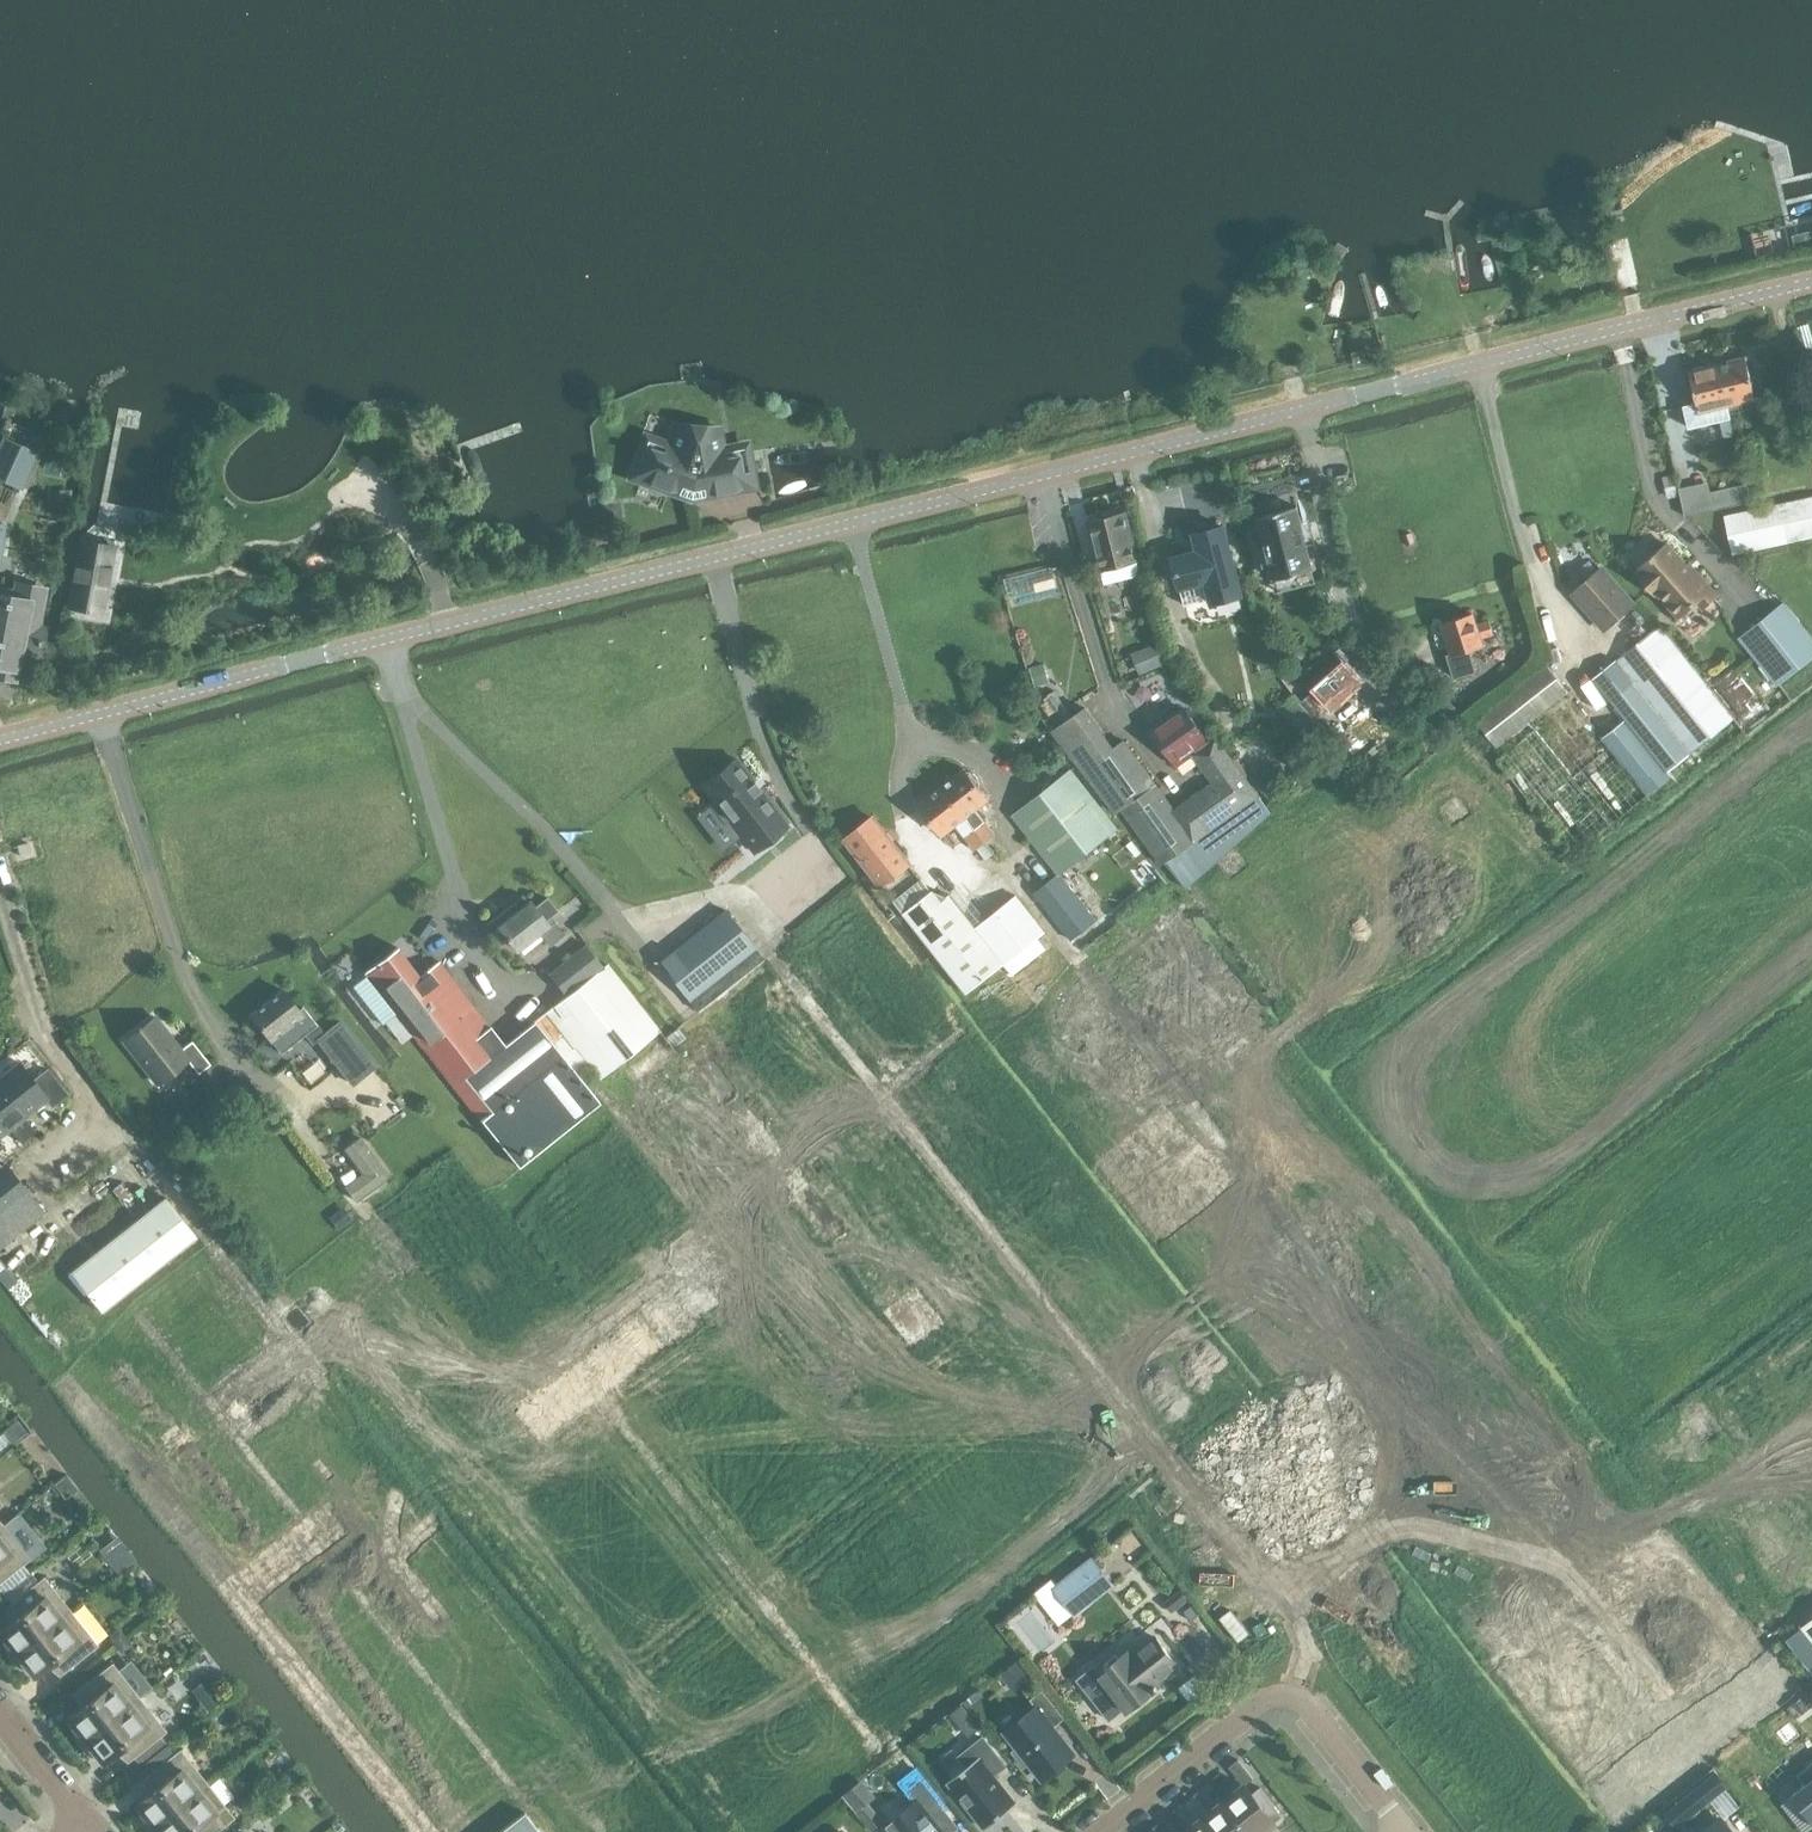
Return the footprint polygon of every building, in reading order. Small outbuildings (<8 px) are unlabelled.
[(1357,364),(1377,359),(1375,349),(1354,353),(1357,364)] [(1718,363),(1728,405),(1756,398),(1746,356),(1742,357),(1742,354),(1730,357),(1730,360),(1718,363)] [(1693,369),(1689,370),(1697,401),(1684,404),(1689,426),(1731,415),(1728,405),(1718,363),(1705,366),(1704,363),(1692,366),(1693,369)] [(681,488),(692,492),(704,490),(705,494),(753,486),(746,445),(721,450),(717,431),(677,428),(668,451),(645,442),(633,476),(679,492),(681,488)] [(20,485),(27,469),(23,467),(30,451),(6,441),(0,455),(0,476),(20,485)] [(1675,474),(1665,477),(1671,497),(1680,494),(1680,491),(1679,487),(1675,474)] [(1724,515),(1733,553),(1811,536),(1811,496),(1724,515)] [(1297,507),(1297,506),(1296,504),(1258,514),(1265,540),(1258,542),(1264,564),(1271,562),(1275,576),(1274,577),(1275,578),(1313,568),(1312,567),(1306,545),(1314,543),(1317,553),(1318,553),(1307,512),(1298,515),(1296,507),(1297,507)] [(1088,521),(1101,569),(1137,560),(1125,511),(1088,521)] [(1232,555),(1223,524),(1194,531),(1197,542),(1192,553),(1172,558),(1185,604),(1212,597),(1214,601),(1241,594),(1231,555),(1232,555)] [(101,611),(113,544),(83,539),(71,605),(101,611)] [(1704,608),(1718,595),(1696,571),(1693,573),(1666,542),(1637,568),(1641,572),(1637,575),(1654,594),(1658,591),(1680,616),(1698,601),(1704,608)] [(1606,627),(1633,604),(1601,568),(1574,592),(1606,627)] [(18,585),(15,599),(0,597),(0,674),(14,677),(19,651),(38,655),(40,645),(41,645),(42,640),(41,639),(43,630),(36,628),(43,590),(18,585)] [(1738,637),(1776,684),(1811,656),(1811,637),(1783,601),(1738,637)] [(1442,621),(1452,652),(1448,654),(1454,676),(1475,669),(1469,649),(1482,645),(1480,636),(1494,632),(1490,620),(1476,624),(1472,612),(1442,621)] [(1676,782),(1749,724),(1660,624),(1592,677),(1625,718),(1602,736),(1572,699),(1496,759),(1576,859),(1674,780),(1676,782)] [(1134,654),(1141,671),(1168,660),(1160,643),(1134,654)] [(1306,682),(1313,690),(1301,701),(1318,718),(1329,708),(1330,708),(1361,680),(1338,653),(1306,682)] [(1045,662),(1029,667),(1036,690),(1052,685),(1045,662)] [(1485,755),(1568,690),(1547,664),(1464,728),(1485,755)] [(1720,685),(1744,716),(1760,704),(1736,673),(1720,685)] [(1054,689),(1036,702),(1054,728),(1072,715),(1054,689)] [(1155,731),(1178,763),(1179,765),(1194,754),(1213,781),(1174,809),(1125,739),(1115,747),(1085,706),(1072,715),(1054,728),(1051,730),(1115,813),(1121,809),(1161,864),(1167,861),(1187,887),(1271,812),(1260,795),(1217,735),(1210,741),(1186,708),(1155,731)] [(736,758),(702,785),(715,802),(717,804),(712,807),(725,823),(729,820),(741,836),(753,851),(787,824),(736,758)] [(1264,765),(1251,777),(1271,799),(1285,787),(1264,765)] [(968,770),(966,770),(964,768),(941,785),(985,841),(996,833),(977,809),(989,800),(979,787),(979,785),(980,783),(979,781),(979,779),(978,778),(978,776),(977,775),(975,773),(974,772),(972,771),(969,770),(968,770)] [(1013,815),(1058,873),(1059,875),(1119,828),(1072,769),(1013,815)] [(985,841),(941,785),(919,803),(944,835),(956,825),(975,849),(985,841)] [(873,817),(847,837),(883,883),(908,862),(873,817)] [(1095,920),(1059,875),(1058,873),(1034,891),(1072,939),(1095,920)] [(903,913),(966,993),(1004,964),(975,927),(976,926),(950,893),(947,896),(933,889),(903,913)] [(1012,974),(1054,940),(1017,894),(976,926),(975,927),(1004,964),(1012,974)] [(486,925),(501,944),(506,940),(515,952),(538,933),(549,947),(562,937),(547,919),(556,912),(546,900),(533,909),(528,903),(514,914),(509,907),(486,925)] [(658,961),(697,1011),(764,958),(725,908),(658,961)] [(604,966),(585,942),(548,973),(566,995),(604,966)] [(491,1025),(489,1026),(440,962),(420,977),(398,948),(368,972),(520,1165),(600,1102),(535,1020),(505,1044),(491,1025)] [(544,1013),(573,1048),(598,1080),(661,1030),(608,963),(604,966),(566,995),(544,1013)] [(272,1041),(273,1040),(283,1052),(306,1033),(313,1043),(317,1040),(325,1033),(302,1004),(298,1007),(283,989),(251,1014),(272,1041)] [(195,1071),(207,1061),(189,1038),(177,1047),(152,1014),(121,1038),(154,1080),(184,1057),(195,1071)] [(325,1033),(317,1040),(353,1086),(377,1066),(341,1019),(325,1033)] [(0,1083),(0,1130),(7,1125),(21,1142),(36,1130),(23,1112),(30,1106),(33,1110),(48,1098),(52,1104),(67,1093),(49,1068),(35,1078),(24,1064),(0,1083)] [(346,1186),(356,1201),(389,1176),(360,1137),(357,1140),(355,1140),(352,1141),(350,1142),(349,1144),(348,1146),(345,1149),(363,1173),(346,1186)] [(32,1195),(6,1162),(0,1166),(0,1221),(32,1195)] [(102,1312),(197,1236),(165,1197),(70,1272),(102,1312)] [(341,1207),(330,1215),(339,1228),(350,1220),(341,1207)] [(20,1415),(2,1430),(14,1446),(33,1431),(20,1415)] [(32,1556),(31,1555),(28,1557),(3,1524),(0,1527),(0,1581),(32,1556)] [(1111,1583),(1092,1558),(1056,1588),(1075,1612),(1111,1583)] [(71,1611),(45,1578),(48,1576),(47,1575),(3,1609),(4,1611),(11,1605),(19,1616),(0,1631),(0,1632),(6,1639),(4,1641),(11,1658),(71,1611)] [(1180,1589),(1163,1602),(1171,1612),(1188,1599),(1180,1589)] [(97,1643),(71,1611),(11,1658),(26,1669),(28,1668),(34,1675),(54,1660),(62,1670),(56,1675),(57,1677),(100,1642),(99,1641),(97,1643)] [(1801,1626),(1811,1640),(1811,1618),(1801,1626)] [(120,1628),(108,1637),(116,1646),(127,1637),(120,1628)] [(1112,1691),(1097,1703),(1110,1719),(1126,1708),(1128,1711),(1158,1687),(1154,1681),(1178,1663),(1157,1636),(1133,1655),(1129,1649),(1100,1672),(1099,1673),(1112,1691)] [(127,1637),(116,1646),(122,1654),(133,1644),(127,1637)] [(79,1744),(139,1697),(113,1664),(116,1662),(115,1661),(71,1696),(72,1697),(79,1692),(87,1702),(68,1718),(74,1725),(72,1727),(79,1744)] [(1019,1661),(1006,1672),(1018,1688),(1032,1677),(1019,1661)] [(208,1676),(190,1690),(208,1712),(225,1698),(208,1676)] [(1065,1717),(1043,1689),(1031,1698),(1036,1706),(1005,1731),(1017,1747),(1013,1751),(1024,1766),(1029,1762),(1042,1778),(1074,1753),(1053,1726),(1065,1717)] [(1799,1697),(1788,1706),(1795,1715),(1811,1703),(1803,1694),(1799,1697)] [(165,1742),(160,1735),(168,1728),(167,1727),(165,1729),(139,1697),(79,1744),(94,1755),(96,1754),(102,1762),(122,1746),(130,1757),(124,1762),(125,1763),(133,1756),(139,1763),(165,1742)] [(979,1821),(984,1828),(1017,1802),(995,1774),(1006,1765),(983,1736),(960,1755),(968,1765),(947,1781),(979,1821)] [(148,1830),(207,1783),(181,1750),(184,1748),(183,1747),(140,1782),(140,1783),(147,1778),(155,1788),(136,1804),(142,1811),(140,1813),(148,1830)] [(1250,1773),(1238,1759),(1229,1766),(1240,1781),(1250,1773)] [(1792,1794),(1811,1820),(1811,1762),(1797,1774),(1805,1784),(1792,1794)] [(285,1772),(283,1781),(287,1786),(298,1778),(291,1767),(285,1772)] [(1714,1772),(1679,1800),(1690,1814),(1710,1799),(1725,1787),(1714,1772)] [(861,1780),(843,1794),(856,1811),(869,1801),(875,1797),(861,1780)] [(943,1810),(921,1781),(909,1790),(917,1800),(885,1825),(891,1831),(944,1831),(933,1818),(943,1810)] [(236,1815),(235,1813),(233,1815),(207,1783),(148,1830),(150,1831),(214,1831),(236,1815)] [(1283,1815),(1260,1786),(1252,1792),(1245,1784),(1224,1801),(1249,1831),(1262,1831),(1283,1815)] [(1224,1801),(1209,1813),(1195,1794),(1198,1792),(1197,1791),(1189,1798),(1216,1831),(1249,1831),(1224,1801)] [(1185,1831),(1216,1831),(1189,1798),(1180,1804),(1181,1805),(1184,1803),(1199,1821),(1185,1831)] [(498,1831),(541,1831),(524,1811),(498,1831)] [(1705,1831),(1730,1831),(1720,1820),(1705,1831)] [(1148,1830),(1150,1831),(1158,1831),(1154,1826),(1157,1824),(1157,1823),(1148,1830)]
